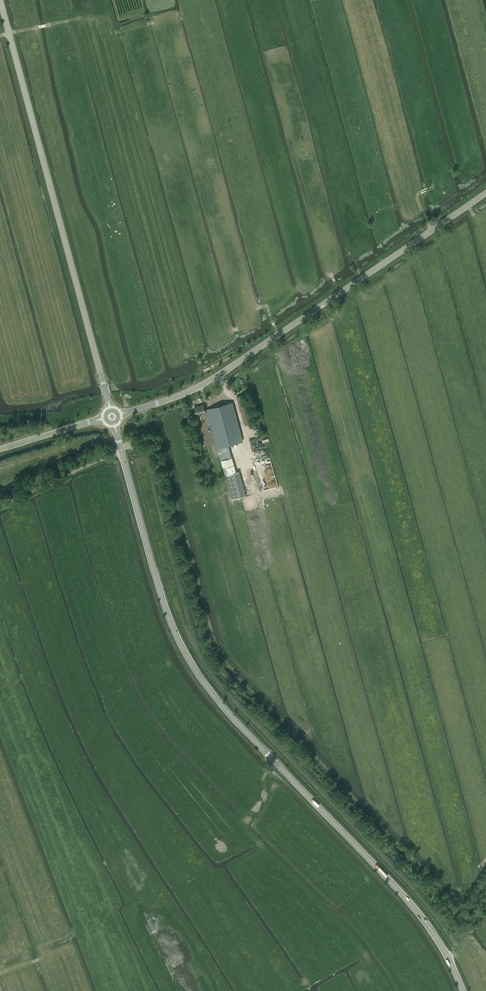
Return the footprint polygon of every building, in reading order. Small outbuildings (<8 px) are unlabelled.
[(244,424),(252,422),(244,395),(237,397),(244,424)] [(233,402),(207,409),(209,417),(217,448),(218,448),(229,445),(244,441),(233,402)] [(204,404),(194,407),(197,416),(204,413),(206,413),(205,410),(204,404)]
